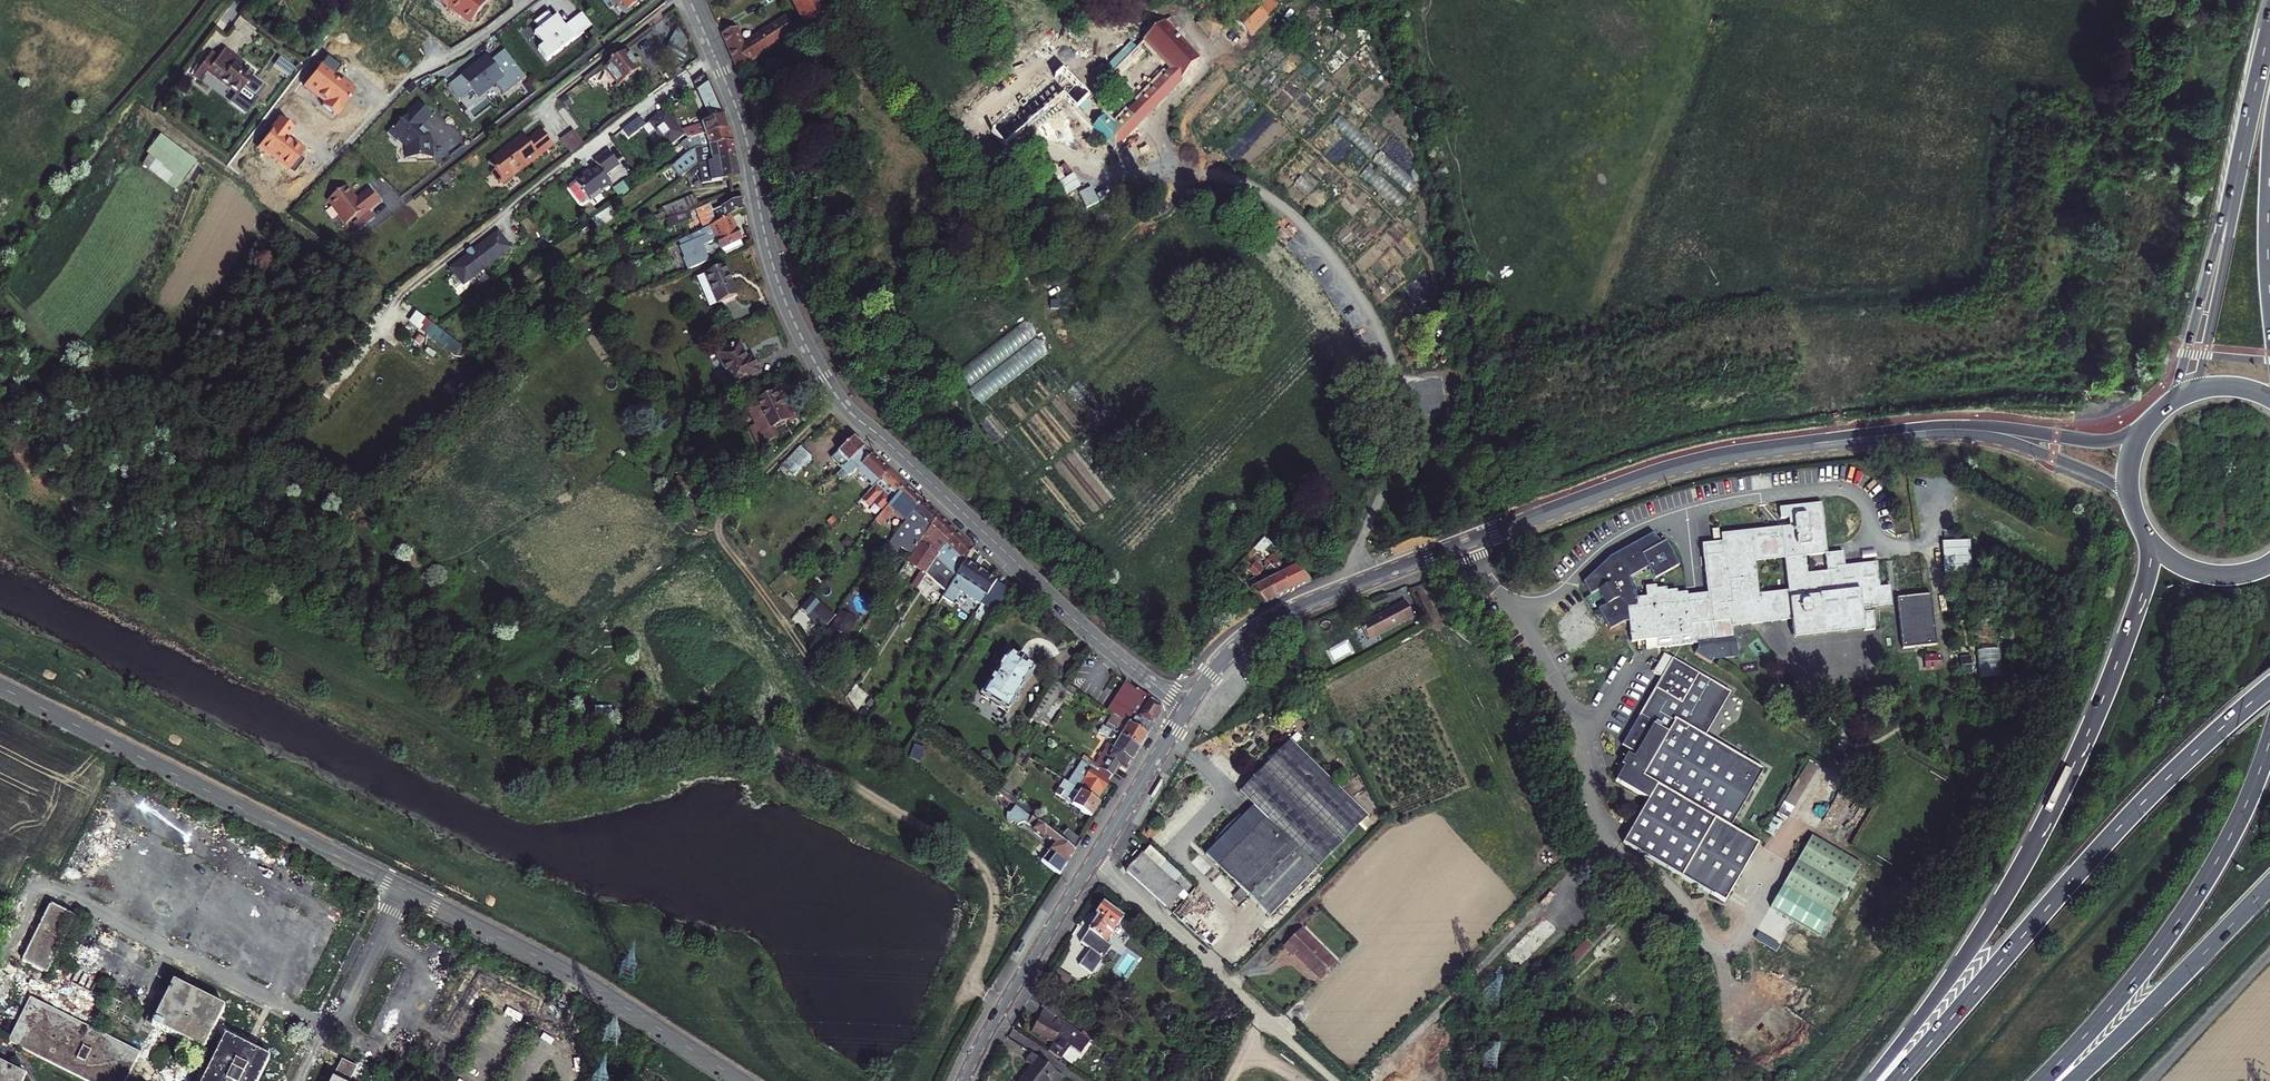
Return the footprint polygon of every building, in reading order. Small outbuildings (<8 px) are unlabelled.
[(469,25),(487,2),(485,0),(437,0),(469,25)] [(618,2),(621,2),(627,11),(636,3),(634,0),(616,0),(618,2)] [(823,0),(793,0),(802,19),(794,24),(798,32),(829,12),(823,0)] [(1235,20),(1251,36),(1269,18),(1268,17),(1278,7),(1271,0),(1256,0),(1253,3),(1252,2),(1235,20)] [(592,28),(581,14),(562,30),(549,12),(534,23),(539,31),(536,34),(544,44),(538,50),(547,62),(592,28)] [(1211,38),(1223,27),(1210,13),(1198,24),(1211,38)] [(738,71),(797,32),(786,17),(744,45),(738,28),(722,36),(738,71)] [(1199,59),(1185,44),(1175,33),(1180,28),(1170,17),(1143,40),(1144,42),(1114,71),(1118,76),(1150,44),(1162,57),(1171,67),(1168,70),(1104,138),(1115,149),(1199,59)] [(668,44),(664,51),(684,62),(687,55),(668,44)] [(207,72),(238,96),(244,88),(255,96),(264,85),(241,68),(244,64),(223,49),(217,57),(210,52),(192,76),(200,81),(207,72)] [(526,79),(505,51),(484,68),(481,65),(477,68),(474,66),(448,87),(459,100),(473,90),(474,93),(478,89),(482,94),(496,84),(504,95),(526,79)] [(626,52),(604,68),(618,86),(639,69),(626,52)] [(326,56),(303,86),(324,103),(322,105),(337,117),(344,109),(342,108),(357,89),(342,78),(340,80),(333,75),(339,66),(326,56)] [(1158,60),(1168,70),(1171,67),(1162,57),(1158,60)] [(1064,70),(991,132),(1005,149),(1046,113),(1045,112),(1057,102),(1058,103),(1063,98),(1083,117),(1090,111),(1087,108),(1098,97),(1093,92),(1089,96),(1064,70)] [(264,85),(255,96),(256,98),(265,86),(264,85)] [(432,116),(419,104),(402,123),(399,122),(389,134),(398,141),(402,138),(408,145),(409,159),(434,159),(432,140),(430,137),(421,126),(432,116)] [(687,139),(698,137),(727,130),(723,117),(702,125),(679,132),(665,113),(649,125),(667,150),(683,137),(685,136),(687,139)] [(278,118),(256,148),(292,174),(302,160),(298,157),(304,149),(293,141),(292,143),(287,139),(295,129),(278,118)] [(561,140),(572,154),(585,144),(575,130),(561,140)] [(688,153),(693,150),(732,142),(727,130),(698,137),(687,139),(681,143),(688,153)] [(524,144),(520,138),(508,148),(507,152),(502,156),(500,153),(487,162),(493,171),(490,173),(498,183),(502,184),(509,178),(511,175),(514,176),(524,168),(523,167),(527,163),(528,165),(552,146),(541,131),(534,136),(527,141),(524,144)] [(143,149),(178,176),(189,162),(155,135),(143,149)] [(670,165),(679,178),(697,164),(708,162),(712,162),(711,158),(734,153),(732,142),(693,150),(688,153),(670,165)] [(711,182),(738,178),(734,153),(711,158),(712,162),(708,162),(711,182)] [(610,184),(597,167),(584,177),(582,175),(574,181),(588,200),(590,199),(591,201),(600,194),(599,192),(610,184)] [(355,216),(357,219),(369,210),(379,202),(369,189),(357,199),(346,186),(331,197),(330,204),(345,224),(355,216)] [(703,229),(729,217),(743,211),(742,200),(734,203),(730,193),(717,199),(721,208),(710,212),(710,210),(697,215),(703,229)] [(662,209),(667,219),(687,211),(683,200),(662,209)] [(369,210),(357,219),(363,226),(374,217),(369,210)] [(687,211),(667,219),(654,224),(658,233),(691,219),(687,211)] [(689,236),(693,242),(696,241),(699,248),(715,240),(720,249),(723,254),(743,245),(729,217),(703,229),(689,236)] [(363,226),(357,219),(353,222),(358,230),(363,226)] [(510,249),(498,232),(477,249),(472,252),(450,268),(455,274),(458,272),(463,280),(471,274),(473,277),(510,249)] [(689,236),(679,241),(682,247),(693,242),(689,236)] [(712,306),(738,295),(725,266),(699,277),(698,279),(709,305),(712,306)] [(458,272),(455,274),(463,285),(473,277),(471,274),(463,280),(458,272)] [(739,345),(718,355),(732,386),(759,373),(755,363),(749,366),(739,345)] [(2108,378),(2096,376),(2093,390),(2105,391),(2108,378)] [(780,389),(774,392),(755,401),(749,404),(763,433),(758,435),(761,443),(766,441),(777,435),(773,427),(788,420),(781,407),(787,404),(780,389)] [(663,394),(653,400),(657,407),(667,402),(663,394)] [(840,469),(847,476),(855,468),(871,454),(853,437),(828,460),(838,471),(840,469)] [(799,447),(781,465),(782,467),(777,472),(786,481),(791,476),(792,477),(811,458),(799,447)] [(868,486),(870,488),(888,470),(871,454),(855,468),(870,483),(868,486)] [(882,511),(904,485),(888,470),(870,488),(859,498),(867,506),(871,501),(882,511)] [(826,489),(823,485),(817,490),(821,493),(826,489)] [(900,527),(922,501),(904,485),(882,511),(874,521),(880,525),(893,510),(901,517),(896,523),(900,527)] [(911,553),(928,528),(938,517),(922,501),(900,527),(888,544),(896,551),(899,547),(910,555),(911,553)] [(1890,588),(1890,587),(1881,588),(1877,564),(1844,567),(1842,551),(1826,552),(1829,569),(1807,572),(1806,555),(1826,552),(1820,505),(1780,509),(1781,520),(1790,519),(1791,523),(1791,528),(1721,535),(1722,543),(1702,545),(1709,601),(1688,603),(1687,595),(1678,596),(1677,593),(1668,594),(1667,590),(1657,592),(1656,588),(1646,589),(1647,599),(1637,601),(1638,609),(1628,610),(1629,622),(1632,643),(1644,641),(1657,640),(1658,649),(1734,640),(1732,627),(1792,621),(1794,635),(1875,626),(1873,607),(1892,605),(1891,596),(1890,588)] [(938,517),(928,528),(911,553),(929,567),(936,556),(945,543),(955,532),(938,517)] [(956,574),(964,561),(972,549),(955,532),(945,543),(936,556),(956,574)] [(1663,545),(1653,535),(1609,555),(1583,584),(1590,596),(1599,591),(1607,605),(1599,610),(1610,630),(1623,623),(1629,622),(1628,610),(1638,609),(1637,601),(1635,590),(1630,579),(1649,569),(1656,581),(1680,567),(1666,543),(1663,545)] [(1948,573),(1976,573),(1975,539),(1947,540),(1948,573)] [(1267,548),(1261,543),(1254,550),(1258,553),(1261,556),(1267,548)] [(1252,558),(1258,553),(1254,550),(1245,560),(1261,573),(1265,570),(1252,558)] [(1274,553),(1267,561),(1282,574),(1292,591),(1311,582),(1297,567),(1292,570),(1274,553)] [(1257,578),(1261,573),(1245,560),(1242,563),(1248,568),(1247,569),(1257,578)] [(935,607),(941,611),(952,594),(953,595),(963,581),(984,595),(985,594),(994,601),(1004,588),(964,561),(956,574),(935,607)] [(1292,591),(1282,574),(1270,581),(1280,597),(1292,591)] [(1267,604),(1280,597),(1270,581),(1251,590),(1267,604)] [(1897,588),(1890,588),(1891,596),(1896,596),(1914,594),(1913,586),(1897,588)] [(1902,647),(1936,643),(1931,592),(1914,594),(1896,596),(1902,647)] [(1409,604),(1364,627),(1372,642),(1416,619),(1409,604)] [(1646,650),(1658,649),(1657,640),(1644,641),(1646,650)] [(1583,641),(1572,647),(1576,654),(1587,647),(1583,641)] [(1981,649),(1982,677),(2002,676),(2002,648),(1981,649)] [(992,683),(991,683),(984,695),(1007,710),(1014,699),(1013,697),(1032,669),(1024,663),(1025,661),(1019,656),(1017,658),(1011,654),(992,683)] [(1661,679),(1659,684),(1622,745),(1637,753),(1634,759),(1627,755),(1621,765),(1625,768),(1620,775),(1603,805),(1634,824),(1623,844),(1725,903),(1758,845),(1766,849),(1778,827),(1758,815),(1753,822),(1739,814),(1764,770),(1702,735),(1727,691),(1664,655),(1653,674),(1661,679)] [(1964,655),(1965,674),(1974,674),(1974,655),(1964,655)] [(1061,692),(1064,687),(1055,681),(1036,710),(1045,716),(1051,707),(1058,697),(1061,692)] [(1064,687),(1061,692),(1065,695),(1067,692),(1073,696),(1076,690),(1067,683),(1064,687)] [(1118,708),(1113,714),(1147,736),(1161,713),(1160,706),(1137,688),(1135,691),(1126,683),(1113,704),(1118,708)] [(1058,697),(1051,707),(1058,711),(1065,702),(1058,697)] [(1108,711),(1113,714),(1118,708),(1113,704),(1108,711)] [(1147,736),(1113,714),(1105,727),(1139,749),(1147,736)] [(1131,761),(1139,749),(1105,727),(1102,725),(1098,733),(1110,740),(1107,745),(1131,761)] [(1289,740),(1238,791),(1252,805),(1241,816),(1239,815),(1233,819),(1222,830),(1214,840),(1216,843),(1205,854),(1270,917),(1367,817),(1289,740)] [(1131,761),(1107,745),(1095,763),(1091,760),(1090,762),(1113,777),(1119,767),(1125,771),(1131,761)] [(1084,757),(1081,761),(1087,766),(1090,762),(1084,757)] [(1799,775),(1808,781),(1819,762),(1810,757),(1799,775)] [(1090,762),(1087,766),(1110,781),(1113,777),(1090,762)] [(1625,768),(1621,765),(1618,763),(1616,766),(1616,769),(1618,773),(1620,775),(1625,768)] [(1110,781),(1087,766),(1085,769),(1089,771),(1086,776),(1080,773),(1075,780),(1053,766),(1050,771),(1064,781),(1097,802),(1110,781)] [(1808,781),(1799,775),(1777,811),(1787,817),(1808,781)] [(1055,794),(1092,818),(1101,804),(1097,802),(1064,781),(1055,794)] [(1040,817),(999,786),(996,791),(997,792),(1036,822),(1040,817)] [(1036,822),(997,792),(991,800),(1015,819),(1014,820),(1020,825),(1022,822),(1031,829),(1033,833),(1041,839),(1046,840),(1053,846),(1041,862),(1059,875),(1074,851),(1060,840),(1036,822)] [(1016,829),(1020,825),(1014,820),(1011,825),(1016,829)] [(1068,830),(1060,840),(1074,851),(1081,840),(1068,830)] [(1870,879),(1808,843),(1782,891),(1843,925),(1870,879)] [(1128,872),(1168,909),(1183,893),(1158,870),(1165,862),(1151,849),(1143,857),(1143,856),(1128,872)] [(1124,918),(1104,904),(1096,915),(1098,916),(1080,943),(1104,960),(1113,947),(1107,943),(1124,918)] [(51,905),(22,961),(47,974),(76,917),(51,905)] [(1295,954),(1321,979),(1336,964),(1303,930),(1285,948),(1293,956),(1295,954)] [(1578,961),(1594,945),(1588,939),(1572,954),(1578,961)] [(81,975),(74,989),(81,992),(93,999),(100,986),(81,975)] [(153,1026),(162,1031),(203,1052),(214,1031),(218,1022),(225,1008),(174,982),(152,1025),(153,1026)] [(1049,1051),(1062,1060),(1071,1046),(1082,1053),(1091,1040),(1063,1020),(1067,1013),(1064,1011),(1068,1006),(1052,994),(1045,1006),(1047,1007),(1060,1018),(1056,1024),(1042,1016),(1033,1031),(1054,1043),(1049,1051)] [(140,1052),(30,998),(8,1043),(9,1043),(18,1047),(86,1080),(125,1080),(140,1052)] [(106,1000),(97,1017),(109,1023),(118,1006),(106,1000)] [(1060,1018),(1047,1007),(1042,1016),(1056,1024),(1060,1018)] [(225,1037),(251,1050),(255,1041),(218,1022),(214,1031),(225,1037)] [(162,1031),(153,1026),(140,1052),(125,1080),(136,1080),(162,1031)] [(203,1080),(259,1080),(270,1059),(251,1050),(225,1037),(203,1080)] [(0,1062),(8,1066),(18,1047),(9,1043),(3,1056),(0,1062)] [(1034,1054),(1027,1062),(1033,1066),(1022,1080),(1052,1080),(1053,1080),(1061,1080),(1064,1076),(1034,1054)] [(342,1060),(332,1080),(349,1080),(356,1067),(342,1060)] [(26,1075),(8,1066),(0,1062),(0,1080),(23,1080),(26,1075)]
